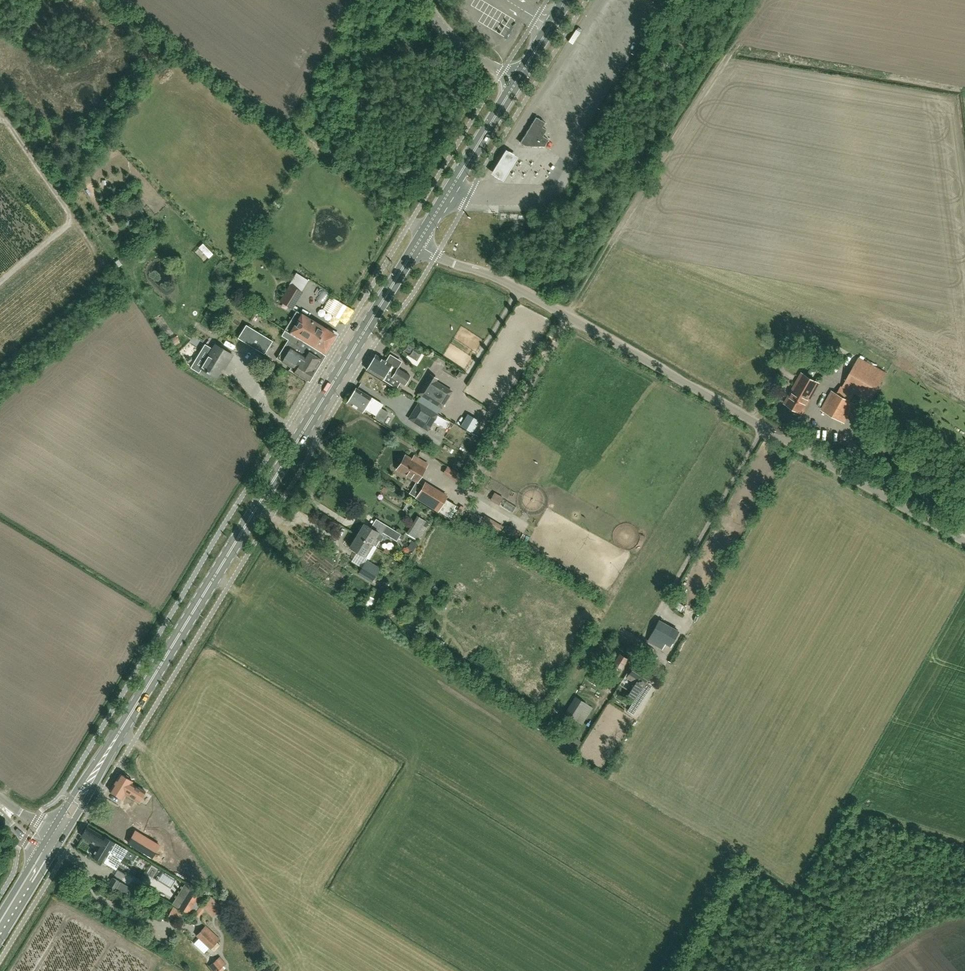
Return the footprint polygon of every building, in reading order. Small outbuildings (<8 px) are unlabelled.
[(589,88),(596,87),(590,60),(583,61),(589,88)] [(548,140),(543,136),(546,130),(542,127),(545,123),(536,117),(520,143),(525,146),(545,146),(548,140)] [(509,148),(495,172),(507,180),(522,155),(509,148)] [(303,292),(289,284),(279,302),(293,309),(303,292)] [(336,334),(302,314),(297,311),(286,329),(323,352),(323,351),(325,352),(336,334)] [(263,354),(263,353),(264,354),(272,341),(246,325),(237,337),(252,347),(260,351),(259,351),(263,354)] [(322,353),(323,352),(286,329),(282,335),(288,339),(277,359),(291,367),(290,370),(310,382),(326,355),(322,353)] [(225,370),(234,355),(214,343),(199,368),(216,379),(222,368),(225,370)] [(418,359),(423,352),(410,344),(405,352),(418,359)] [(391,364),(375,355),(366,370),(383,379),(386,373),(399,381),(405,385),(410,376),(397,368),(396,370),(390,366),(391,364)] [(858,357),(842,386),(870,402),(886,373),(858,357)] [(429,373),(417,393),(442,409),(453,391),(437,381),(438,379),(429,373)] [(802,413),(819,383),(802,373),(785,403),(802,413)] [(356,388),(346,403),(362,412),(364,409),(375,415),(380,408),(382,404),(356,388)] [(844,422),(855,404),(832,391),(822,409),(844,422)] [(417,401),(407,418),(427,430),(438,413),(417,401)] [(859,410),(869,416),(872,410),(863,404),(859,410)] [(469,412),(462,425),(476,432),(483,419),(469,412)] [(452,424),(447,438),(464,444),(469,430),(452,424)] [(397,469),(417,481),(427,464),(416,457),(414,460),(405,455),(397,469)] [(444,473),(459,482),(464,475),(449,466),(444,473)] [(423,485),(417,481),(409,493),(415,497),(415,498),(438,512),(448,495),(425,481),(423,485)] [(496,491),(491,500),(501,505),(505,496),(496,491)] [(423,517),(410,533),(418,539),(431,523),(423,517)] [(483,517),(481,522),(480,523),(499,534),(499,533),(502,528),(483,517)] [(357,535),(371,544),(374,540),(375,541),(381,541),(384,535),(364,523),(363,525),(361,525),(359,529),(359,531),(357,535)] [(400,534),(387,526),(383,532),(396,541),(400,534)] [(371,544),(357,535),(349,547),(364,556),(369,559),(376,548),(371,544)] [(366,560),(361,567),(357,574),(372,583),(381,568),(366,560)] [(365,604),(372,609),(378,599),(371,594),(365,604)] [(648,640),(655,643),(658,645),(661,639),(671,644),(678,631),(658,620),(648,640)] [(618,653),(610,666),(614,668),(609,676),(615,680),(620,671),(620,672),(628,658),(618,653)] [(652,673),(636,663),(628,676),(637,681),(628,694),(635,698),(629,708),(635,711),(647,692),(642,688),(652,673)] [(587,679),(596,685),(602,675),(593,669),(587,679)] [(582,724),(593,707),(575,696),(564,713),(582,724)] [(145,791),(131,783),(132,781),(119,773),(109,791),(122,798),(125,793),(139,801),(145,791)] [(130,819),(144,828),(150,820),(135,811),(130,819)] [(114,843),(104,837),(104,838),(87,827),(81,836),(98,846),(92,855),(103,862),(110,851),(120,857),(125,849),(114,843)] [(135,831),(128,843),(152,857),(159,845),(135,831)] [(112,878),(108,885),(115,889),(119,882),(112,878)] [(197,899),(188,893),(181,904),(190,910),(197,899)] [(215,916),(224,908),(214,897),(205,905),(215,916)] [(174,907),(171,915),(180,919),(184,912),(174,907)] [(221,939),(207,926),(198,935),(215,951),(221,944),(218,942),(221,939)] [(217,960),(209,967),(212,970),(216,970),(222,966),(222,967),(226,963),(220,956),(216,959),(217,960)]
